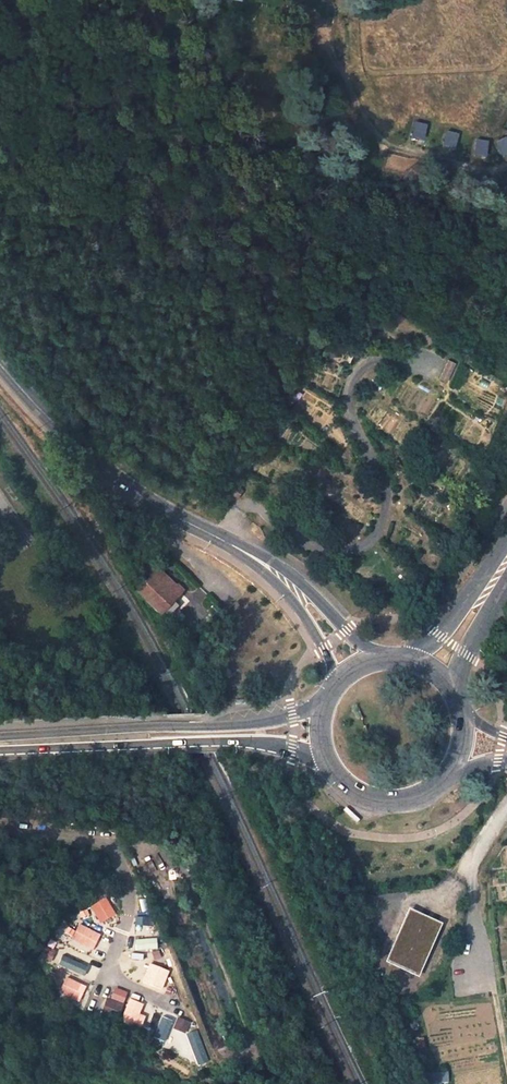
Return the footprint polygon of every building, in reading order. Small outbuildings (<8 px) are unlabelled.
[(136,592),(160,614),(175,598),(170,593),(176,587),(157,570),(136,592)] [(180,592),(176,587),(170,593),(175,598),(180,592)] [(345,806),(341,810),(355,823),(358,819),(345,806)] [(108,898),(91,904),(98,922),(115,916),(108,898)] [(442,923),(407,907),(383,961),(418,976),(442,923)] [(70,939),(92,950),(101,934),(79,922),(70,939)] [(57,965),(84,975),(88,965),(61,954),(57,965)] [(123,967),(137,973),(142,962),(128,956),(123,967)] [(142,982),(162,989),(169,970),(149,962),(142,982)] [(66,976),(59,992),(79,1001),(86,985),(66,976)] [(118,1018),(127,991),(112,986),(102,1013),(118,1018)] [(145,1035),(151,1024),(132,1014),(126,1026),(145,1035)] [(152,1037),(164,1042),(173,1020),(161,1015),(152,1037)] [(178,1016),(173,1027),(185,1033),(190,1022),(178,1016)] [(197,1065),(209,1061),(197,1029),(185,1034),(197,1065)]
